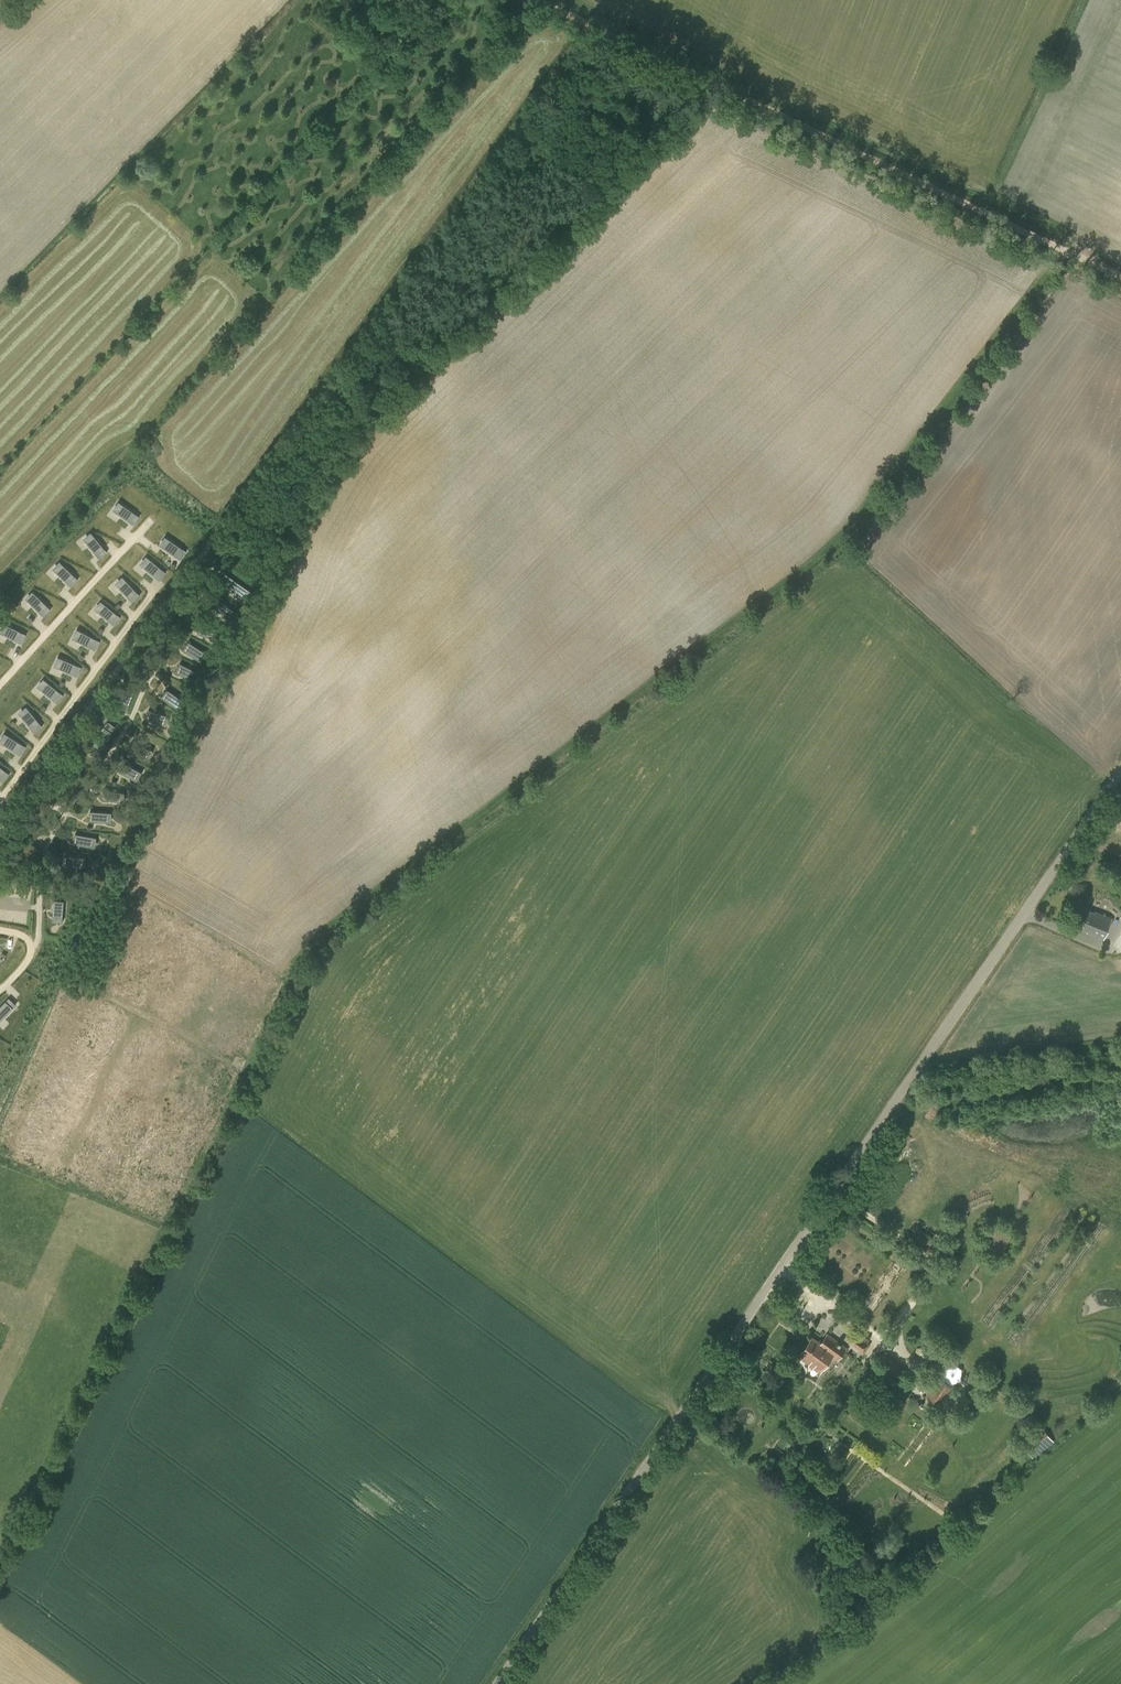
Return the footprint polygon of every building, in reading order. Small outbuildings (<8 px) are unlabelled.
[(122,504),(116,512),(130,522),(134,524),(139,516),(136,514),(122,504)] [(94,535),(86,542),(96,555),(99,558),(107,552),(104,548),(94,535)] [(169,539),(163,547),(177,556),(181,559),(186,551),(183,548),(169,539)] [(149,558),(143,566),(156,577),(157,577),(159,579),(166,571),(162,569),(149,558)] [(63,564),(56,571),(67,583),(71,586),(78,579),(75,576),(63,564)] [(223,571),(217,579),(242,597),(243,597),(247,591),(248,589),(247,589),(223,571)] [(125,579),(118,586),(129,598),(132,601),(140,594),(137,591),(125,579)] [(36,594),(28,601),(40,613),(43,616),(50,609),(47,606),(36,594)] [(218,599),(212,607),(226,616),(232,608),(218,599)] [(104,603),(98,611),(111,621),(114,624),(121,616),(117,614),(104,603)] [(201,623),(197,633),(213,638),(216,629),(201,623)] [(7,624),(2,633),(17,641),(21,643),(25,634),(21,632),(7,624)] [(81,631),(77,640),(91,647),(95,649),(100,640),(96,638),(81,631)] [(189,641),(183,649),(197,659),(203,650),(189,641)] [(62,658),(58,667),(73,674),(77,676),(82,667),(78,665),(62,658)] [(179,663),(175,671),(190,679),(194,670),(179,663)] [(47,681),(41,689),(54,699),(57,702),(63,694),(60,692),(47,681)] [(126,683),(119,703),(128,707),(136,687),(126,683)] [(165,688),(160,696),(173,706),(179,698),(165,688)] [(29,709),(21,716),(32,728),(34,732),(42,726),(40,722),(29,709)] [(148,710),(145,718),(161,724),(164,714),(151,710),(149,709),(148,709),(148,710)] [(98,712),(93,733),(103,735),(108,715),(98,712)] [(8,735),(3,743),(17,752),(21,754),(26,746),(22,743),(8,735)] [(134,741),(129,750),(144,757),(149,748),(134,741)] [(122,761),(118,770),(133,777),(137,768),(122,761)] [(71,763),(57,779),(64,785),(78,770),(71,763)] [(3,781),(9,773),(6,771),(0,766),(0,779),(3,781)] [(104,788),(102,798),(119,801),(120,792),(104,788)] [(90,811),(90,821),(106,821),(107,815),(107,811),(98,811),(90,811)] [(75,834),(73,844),(90,846),(91,836),(75,834)] [(21,839),(4,859),(19,871),(36,851),(38,848),(23,836),(21,839)] [(64,855),(64,866),(80,867),(81,857),(64,855)] [(1102,869),(1115,874),(1118,864),(1106,859),(1102,869)] [(55,900),(55,917),(65,917),(65,900),(55,900)] [(1087,930),(1087,932),(1103,938),(1112,918),(1095,911),(1094,913),(1080,907),(1073,924),(1087,930)] [(0,1006),(0,1018),(1,1019),(13,1007),(16,1004),(8,997),(6,1000),(0,1006)] [(957,1282),(962,1271),(956,1267),(950,1278),(957,1282)] [(854,1329),(846,1340),(864,1353),(871,1344),(867,1342),(869,1340),(854,1329)] [(846,1349),(827,1335),(820,1343),(812,1337),(799,1356),(821,1372),(832,1356),(838,1361),(846,1349)] [(939,1371),(960,1383),(966,1372),(945,1360),(939,1371)] [(952,1386),(939,1375),(925,1394),(938,1404),(952,1386)] [(764,1388),(773,1394),(779,1384),(770,1378),(764,1388)] [(1048,1434),(1027,1451),(1033,1458),(1053,1441),(1048,1434)]
